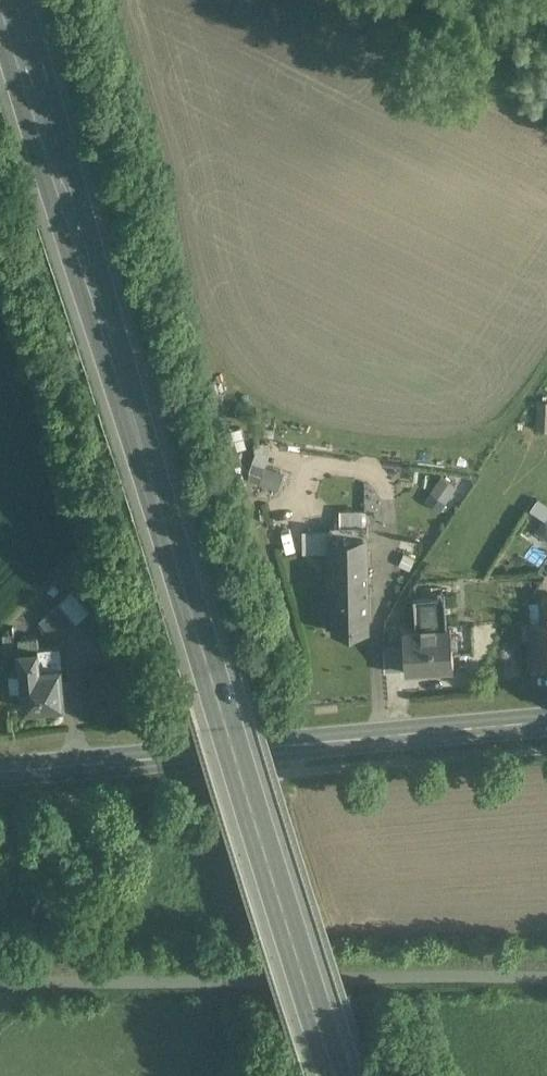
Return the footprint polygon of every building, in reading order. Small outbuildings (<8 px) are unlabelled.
[(281,472),(266,467),(260,483),(275,489),(281,472)] [(457,487),(442,477),(433,490),(448,500),(457,487)] [(533,509),(546,516),(537,532),(546,537),(546,502),(539,498),(533,509)] [(368,526),(331,526),(331,541),(368,540),(368,526)] [(303,529),(303,552),(331,551),(330,529),(303,529)] [(368,540),(331,541),(332,570),(369,569),(368,540)] [(369,569),(332,570),(333,631),(370,630),(369,569)] [(445,594),(414,596),(415,611),(446,608),(445,594)] [(541,598),(543,623),(531,624),(534,660),(546,659),(546,598),(544,598),(541,598)] [(76,623),(59,603),(39,620),(56,640),(76,623)] [(446,608),(415,611),(417,629),(404,630),(405,644),(407,668),(454,665),(451,627),(447,627),(446,608)] [(15,634),(3,635),(4,648),(16,647),(15,634)] [(60,646),(34,648),(33,637),(20,638),(23,669),(22,669),(22,672),(24,689),(25,707),(48,705),(51,709),(60,708),(62,704),(65,704),(60,646)] [(405,644),(383,646),(385,671),(407,669),(407,668),(405,644)] [(22,672),(10,673),(12,690),(24,689),(22,672)]
